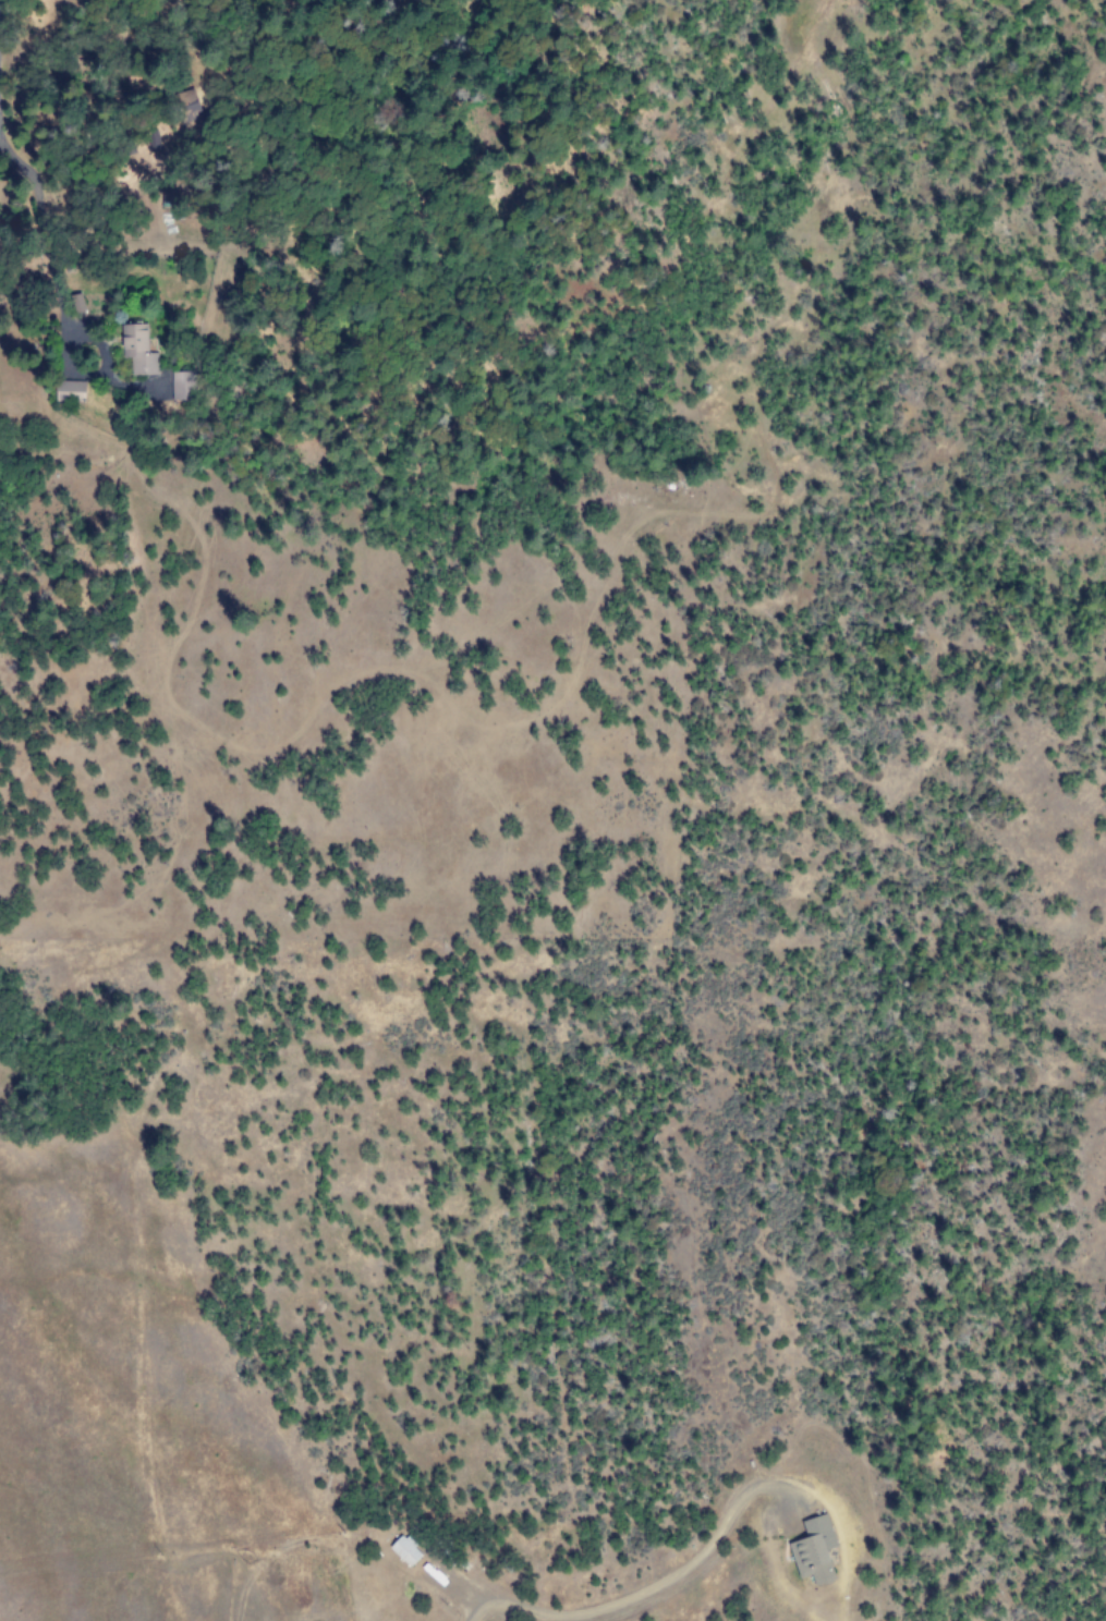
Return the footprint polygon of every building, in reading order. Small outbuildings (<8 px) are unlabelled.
[(159,374),(158,353),(148,353),(146,323),(120,324),(122,358),(130,358),(131,375),(159,374)] [(170,372),(171,401),(198,400),(197,371),(170,372)] [(85,381),(54,381),(55,402),(85,401),(85,381)] [(798,1579),(811,1575),(814,1586),(834,1580),(826,1550),(835,1547),(826,1514),(800,1521),(805,1538),(788,1543),(798,1579)] [(422,1554),(401,1535),(388,1548),(409,1568),(422,1554)]
